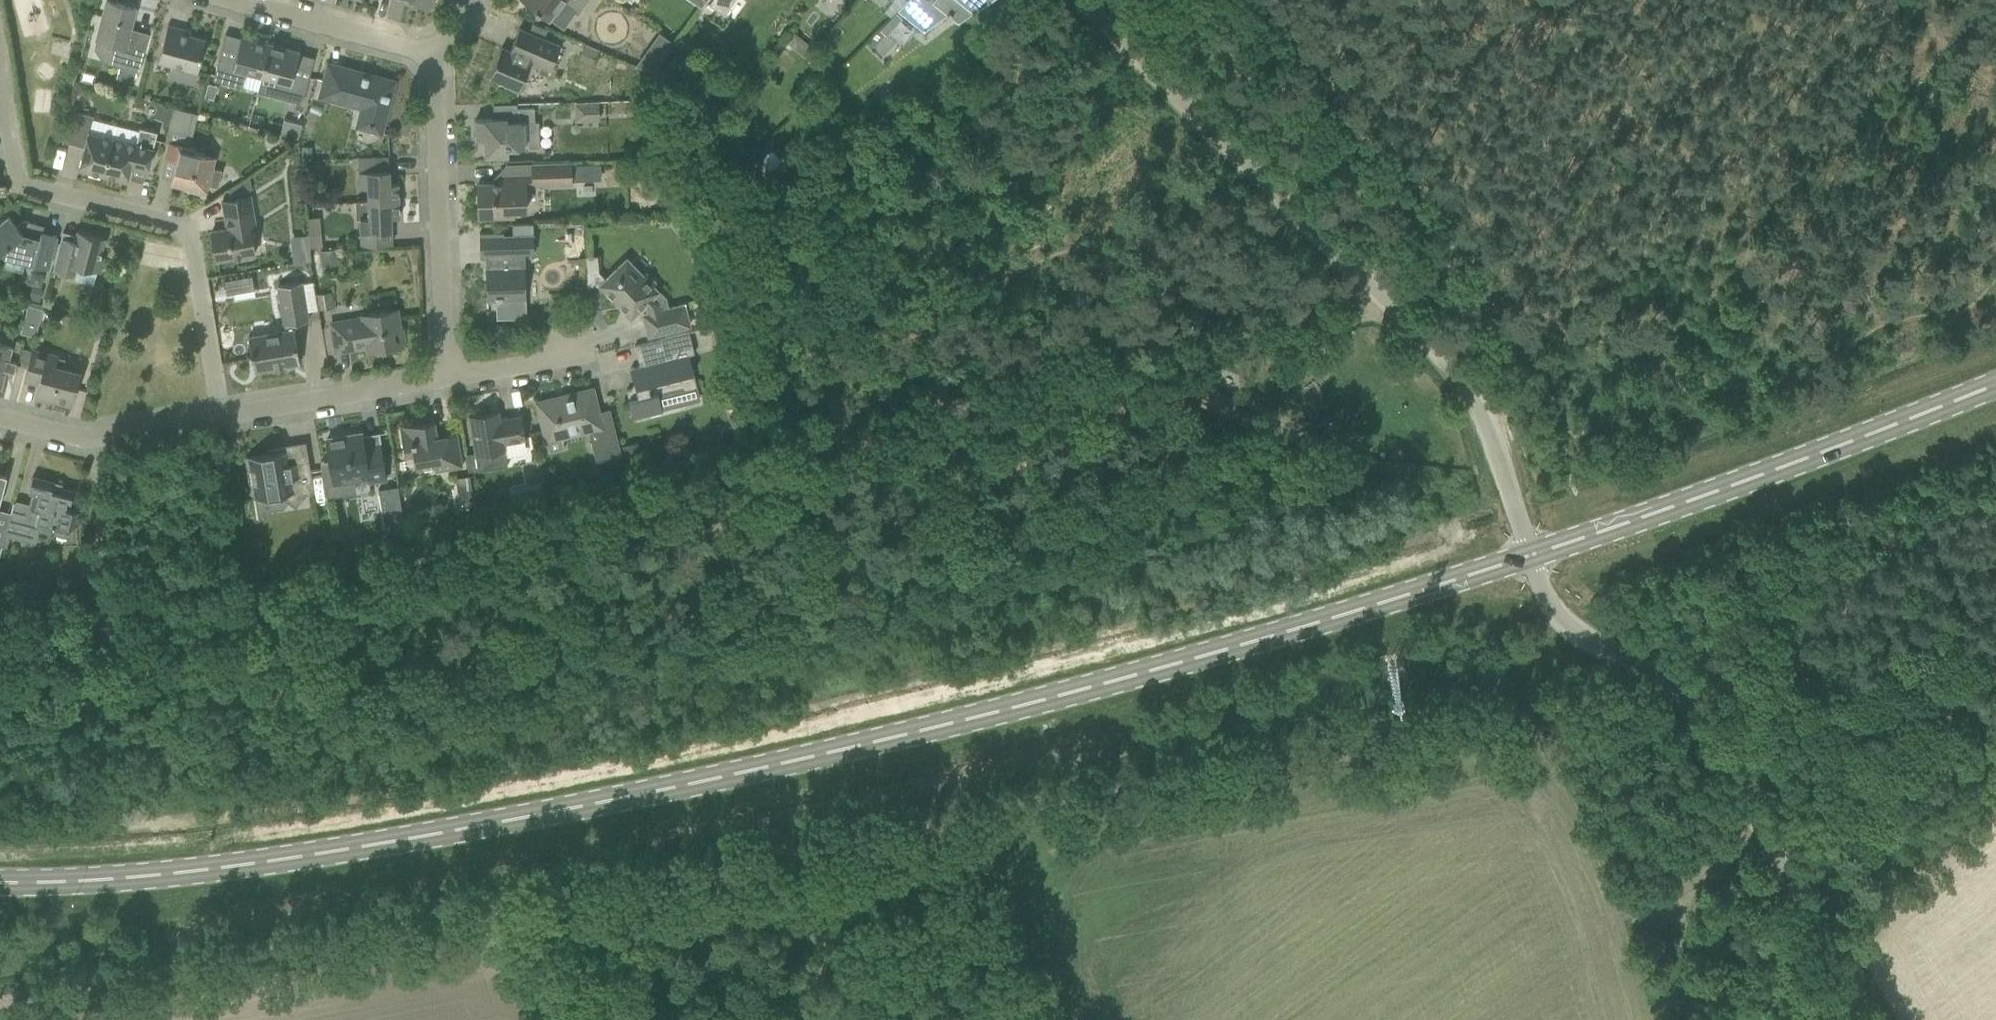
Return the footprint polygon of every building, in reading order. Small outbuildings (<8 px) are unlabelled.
[(102,20),(96,40),(115,45),(110,64),(119,66),(116,77),(133,82),(136,71),(139,71),(142,59),(147,40),(128,35),(136,8),(107,0),(102,20)] [(536,9),(549,19),(550,19),(564,29),(576,11),(578,13),(587,0),(523,0),(536,9)] [(709,6),(724,16),(735,0),(713,0),(709,6)] [(897,9),(917,26),(934,5),(948,14),(953,17),(959,21),(987,0),(906,0),(897,9)] [(198,72),(201,58),(206,39),(190,35),(191,31),(168,25),(163,44),(158,61),(198,72)] [(560,47),(538,36),(519,28),(510,51),(502,47),(489,77),(504,83),(504,85),(519,91),(527,73),(531,63),(550,71),(560,47)] [(794,34),(785,44),(795,52),(803,41),(794,34)] [(213,80),(238,86),(242,87),(247,71),(262,75),(270,44),(267,43),(268,40),(254,36),(253,39),(241,36),(236,57),(220,53),(215,72),(213,80)] [(299,51),(270,44),(262,75),(278,79),(275,88),(273,96),(278,97),(302,103),(304,96),(309,76),(294,72),(299,51)] [(600,50),(586,45),(580,58),(594,64),(600,50)] [(649,49),(637,66),(651,72),(654,75),(665,60),(649,49)] [(395,81),(377,76),(376,79),(354,73),(355,70),(328,63),(323,82),(320,96),(362,107),(357,126),(381,132),(395,81)] [(78,83),(76,94),(86,96),(89,86),(78,83)] [(208,83),(205,97),(214,99),(217,85),(208,83)] [(890,87),(880,94),(885,101),(895,94),(890,87)] [(573,103),(574,122),(600,120),(599,101),(573,103)] [(160,104),(157,117),(171,120),(174,108),(160,104)] [(508,118),(495,118),(475,119),(476,139),(485,139),(485,155),(509,154),(509,147),(525,146),(525,143),(529,143),(529,147),(540,147),(539,125),(535,125),(534,107),(516,107),(517,121),(508,121),(508,118)] [(171,120),(169,126),(189,131),(193,113),(174,108),(171,120)] [(103,175),(113,137),(90,132),(94,115),(76,111),(68,143),(84,147),(79,169),(103,175)] [(299,137),(303,124),(284,119),(281,132),(299,137)] [(113,137),(103,175),(127,181),(131,166),(148,170),(158,131),(140,127),(136,143),(113,137)] [(730,133),(717,145),(735,164),(748,151),(730,133)] [(169,141),(165,157),(177,160),(171,184),(188,188),(188,191),(205,195),(208,184),(218,186),(222,170),(212,167),(215,156),(193,151),(194,147),(169,141)] [(311,148),(301,148),(301,157),(311,157),(311,148)] [(753,154),(739,167),(758,187),(772,174),(753,154)] [(368,185),(369,200),(369,201),(399,200),(398,183),(390,183),(389,157),(358,158),(359,185),(368,185)] [(571,162),(531,163),(532,186),(572,184),(571,162)] [(522,214),(527,209),(526,176),(497,177),(494,181),(494,183),(478,184),(479,216),(522,214)] [(241,181),(228,188),(230,195),(247,192),(252,188),(249,178),(241,181)] [(222,200),(225,217),(230,216),(232,227),(212,230),(217,260),(240,256),(240,259),(251,257),(250,254),(254,254),(252,238),(257,237),(250,196),(222,200)] [(399,216),(399,200),(369,201),(369,200),(356,201),(357,214),(360,217),(361,244),(392,243),(391,217),(399,216)] [(36,224),(23,220),(17,226),(9,217),(0,224),(0,255),(9,257),(23,262),(48,268),(52,255),(56,236),(40,231),(41,225),(36,224)] [(78,266),(80,267),(100,272),(104,257),(100,256),(105,237),(78,230),(74,244),(61,240),(56,259),(53,269),(76,275),(78,266)] [(319,231),(308,232),(309,247),(320,246),(319,231)] [(499,232),(479,233),(480,258),(485,258),(490,258),(490,268),(486,268),(487,298),(488,298),(488,296),(496,295),(496,301),(497,318),(526,317),(524,253),(525,253),(534,253),(534,235),(504,236),(504,232),(499,232)] [(320,252),(323,267),(340,264),(337,248),(320,252)] [(600,285),(621,307),(624,304),(634,314),(644,304),(648,307),(649,313),(644,314),(649,335),(690,325),(684,304),(661,310),(659,301),(653,295),(658,291),(653,286),(656,283),(646,273),(643,275),(627,258),(614,271),(600,285)] [(279,265),(264,265),(264,283),(279,284),(279,265)] [(31,273),(28,285),(40,288),(43,276),(31,273)] [(225,295),(254,288),(251,274),(222,281),(225,295)] [(268,333),(248,337),(254,370),(300,362),(296,343),(293,323),(308,321),(302,281),(283,284),(278,285),(286,330),(268,333)] [(31,287),(27,300),(38,303),(42,290),(31,287)] [(36,336),(43,308),(28,304),(21,332),(36,336)] [(93,308),(90,320),(103,324),(106,311),(93,308)] [(336,351),(368,346),(381,344),(382,349),(402,345),(402,340),(405,340),(403,327),(400,328),(396,308),(362,314),(363,318),(331,323),(332,332),(336,351)] [(632,389),(626,390),(631,409),(634,419),(663,412),(662,410),(701,400),(697,387),(689,353),(693,352),(692,348),(688,332),(665,338),(654,340),(635,345),(639,361),(643,360),(644,364),(631,368),(635,383),(639,386),(636,391),(632,389)] [(2,385),(7,368),(14,369),(19,350),(22,341),(11,338),(12,336),(3,334),(1,342),(0,341),(0,385),(2,385)] [(23,347),(19,360),(21,360),(29,362),(29,359),(32,350),(23,347)] [(29,362),(24,379),(40,383),(37,394),(71,404),(76,384),(80,372),(62,368),(65,358),(57,356),(32,350),(29,359),(29,362)] [(546,441),(602,427),(593,388),(536,402),(546,441)] [(499,410),(469,415),(472,435),(476,453),(476,454),(479,470),(479,473),(508,467),(505,450),(504,442),(526,439),(525,434),(522,415),(500,418),(499,410)] [(435,471),(462,466),(460,452),(457,433),(437,436),(434,421),(400,427),(403,446),(405,457),(414,455),(416,468),(434,465),(435,471)] [(596,462),(622,456),(615,428),(599,432),(601,439),(591,441),(596,462)] [(327,439),(330,461),(321,462),(327,497),(357,492),(355,478),(368,476),(369,481),(386,478),(384,462),(380,443),(364,445),(362,433),(327,439)] [(622,446),(629,470),(644,466),(637,442),(622,446)] [(244,458),(251,499),(278,494),(296,507),(306,493),(313,491),(305,443),(280,447),(281,452),(273,453),(273,452),(241,457),(242,458),(244,458)] [(476,453),(465,455),(468,472),(479,470),(476,454),(476,453)] [(402,457),(393,459),(395,474),(405,473),(402,457)] [(469,476),(454,479),(457,492),(471,490),(469,476)] [(13,501),(2,544),(2,545),(7,546),(10,535),(26,539),(27,537),(35,538),(38,527),(54,531),(54,529),(69,532),(70,528),(72,528),(76,511),(65,508),(67,500),(71,501),(73,491),(61,488),(59,493),(51,490),(53,482),(32,477),(29,490),(34,491),(30,506),(13,501)] [(539,481),(512,489),(516,504),(544,496),(539,481)] [(397,486),(378,489),(384,525),(390,524),(392,536),(405,534),(397,486)] [(122,597),(112,597),(112,607),(122,607),(122,597)]
